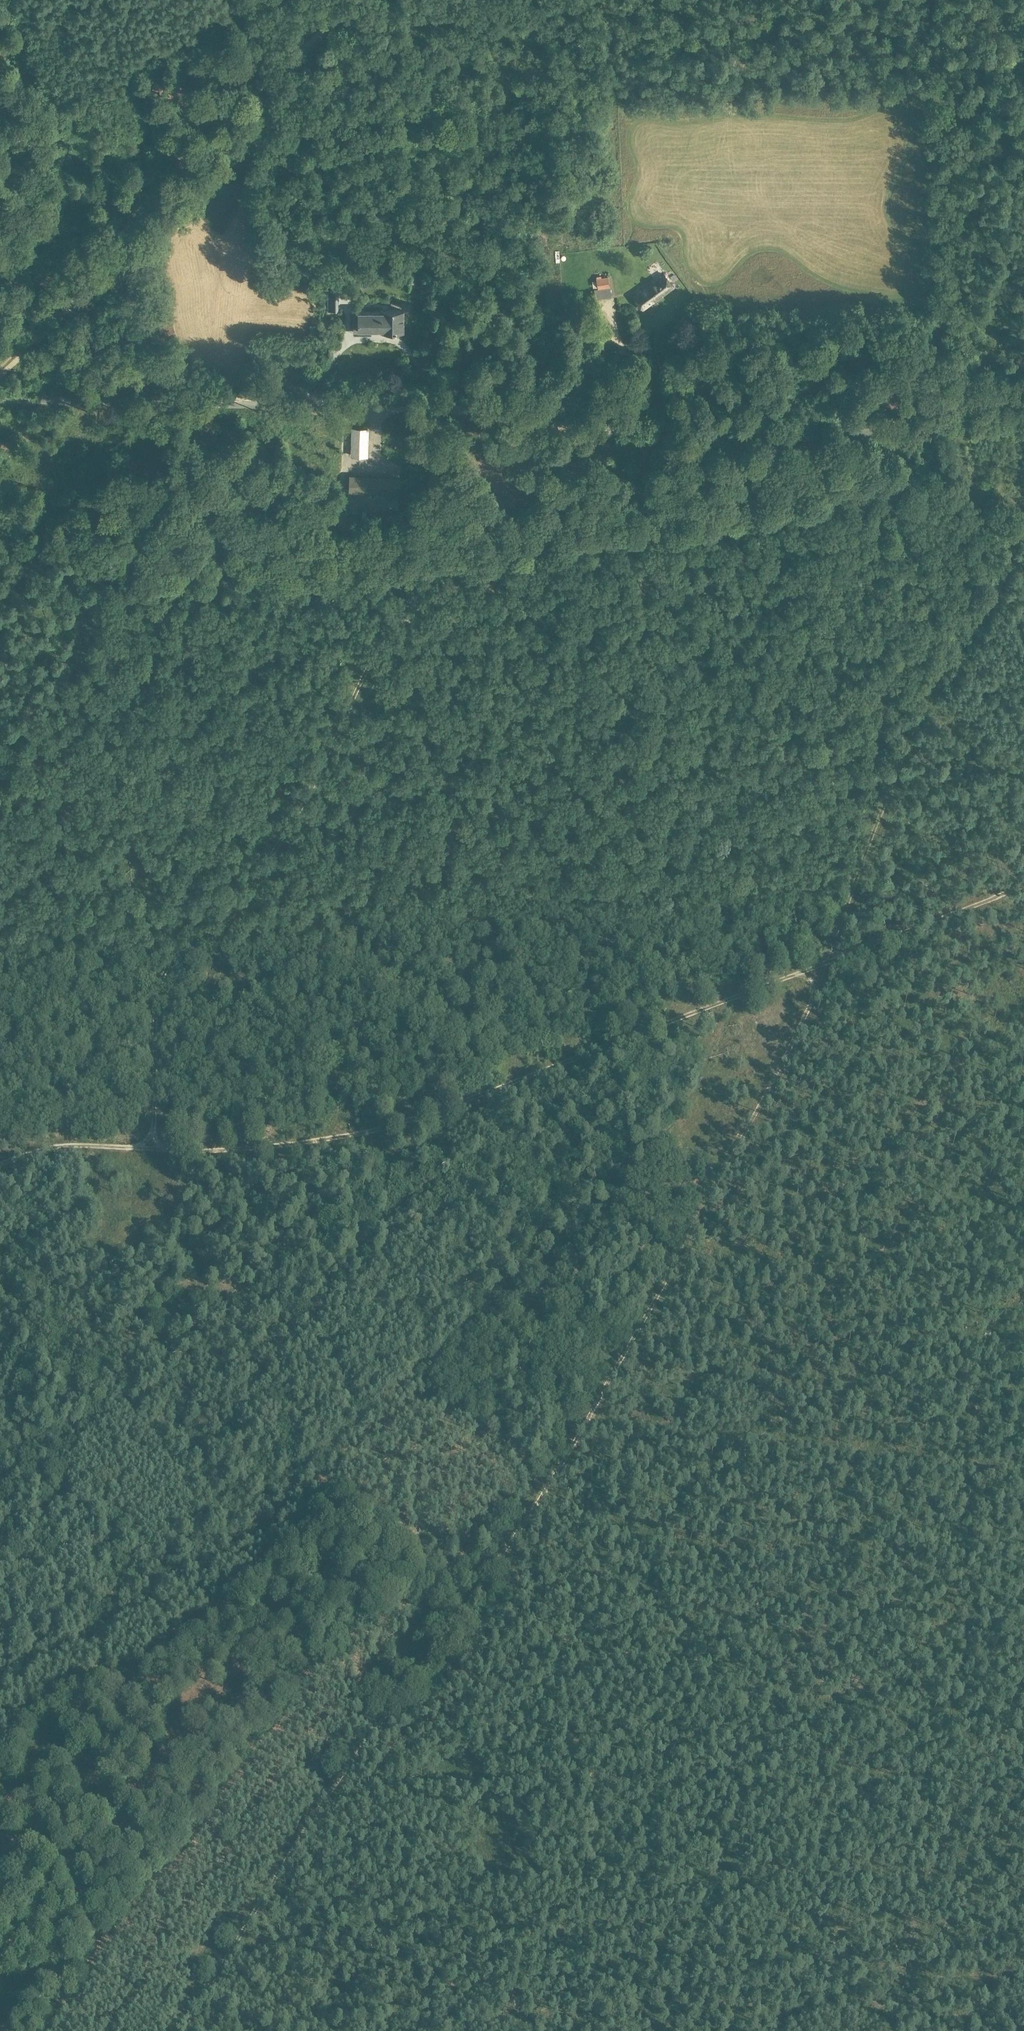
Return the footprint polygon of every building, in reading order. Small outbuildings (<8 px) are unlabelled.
[(674,286),(665,274),(634,297),(643,309),(674,286)] [(610,287),(608,276),(597,278),(598,289),(610,287)] [(601,297),(612,294),(611,288),(600,291),(601,297)] [(359,330),(382,330),(382,331),(404,331),(404,311),(384,311),(384,313),(359,313),(359,330)] [(370,428),(353,427),(351,456),(368,457),(370,428)] [(350,477),(350,491),(370,492),(370,477),(350,477)] [(399,493),(399,478),(380,478),(379,492),(399,493)]
